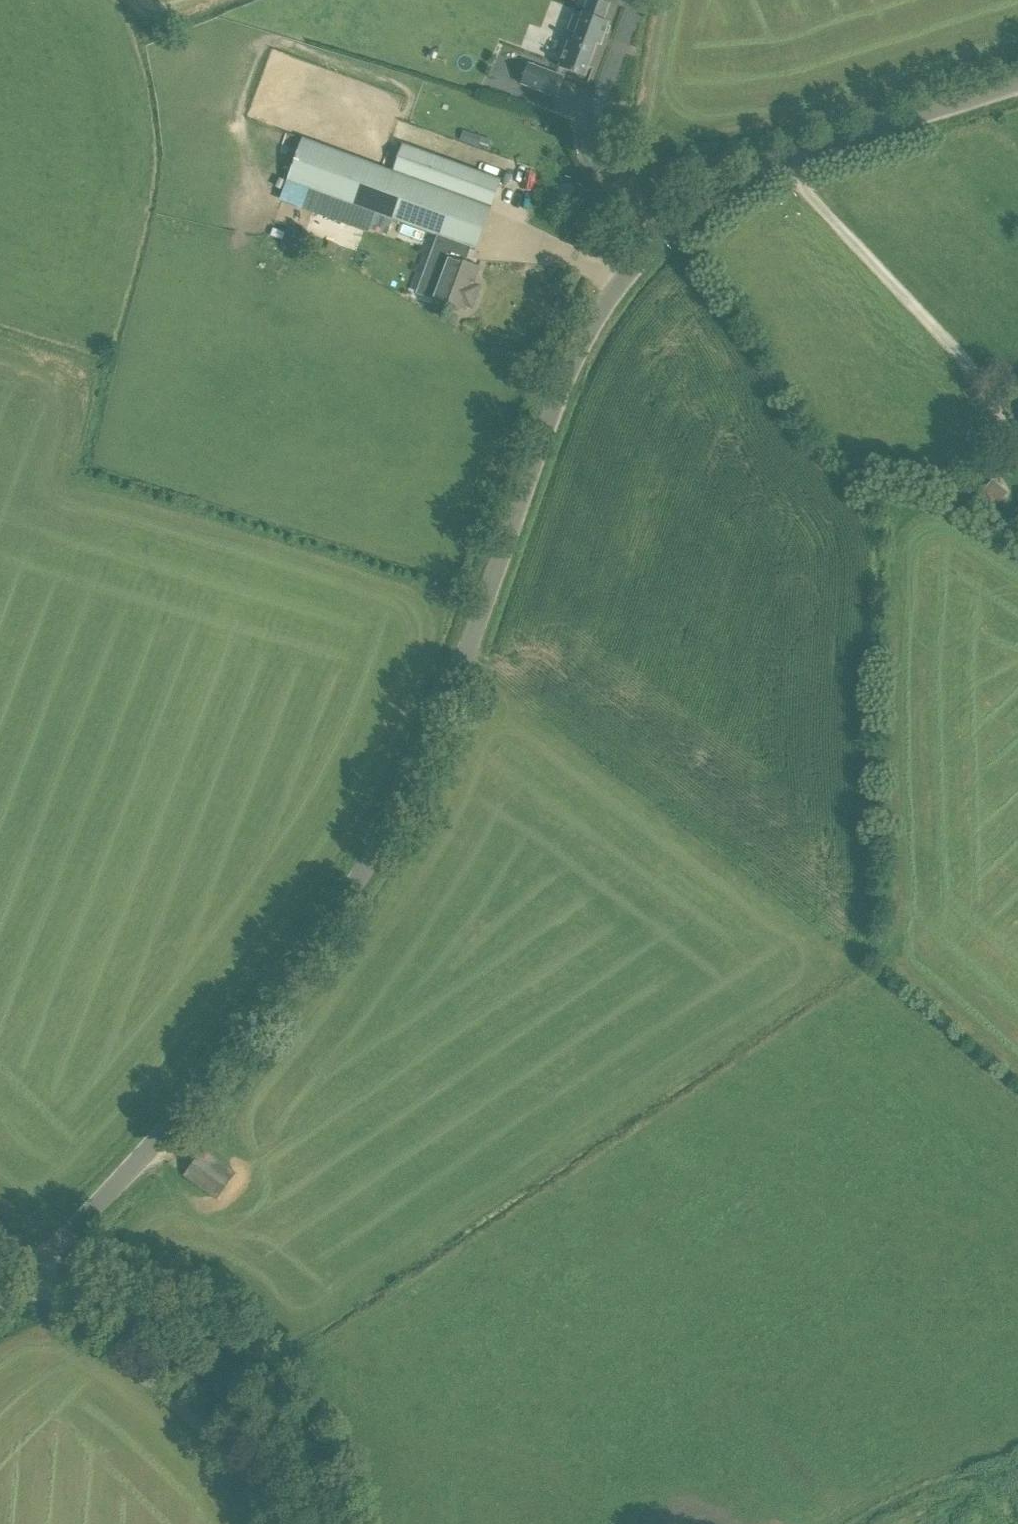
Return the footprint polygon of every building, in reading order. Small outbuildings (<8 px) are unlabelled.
[(567,30),(575,33),(572,42),(569,40),(557,73),(528,63),(521,83),(556,97),(567,69),(585,76),(598,43),(601,44),(610,22),(605,20),(611,3),(602,0),(589,0),(583,15),(574,11),(567,30)] [(482,135),(463,129),(460,139),(478,146),(488,150),(492,139),(482,136),(482,135)] [(303,137),(281,198),(359,227),(369,229),(384,234),(390,217),(440,235),(467,245),(466,247),(474,249),(490,206),(393,170),(303,137)] [(403,144),(393,170),(490,206),(500,178),(402,142),(402,143),(403,144)] [(299,250),(301,245),(305,232),(290,227),(287,238),(284,245),(299,250)] [(440,235),(426,273),(441,278),(434,299),(463,309),(464,309),(471,311),(472,306),(480,285),(472,283),(478,267),(466,263),(461,261),(466,247),(467,245),(440,235)] [(997,503),(1006,492),(993,481),(984,492),(997,503)] [(216,1198),(234,1173),(205,1150),(186,1175),(216,1198)]
